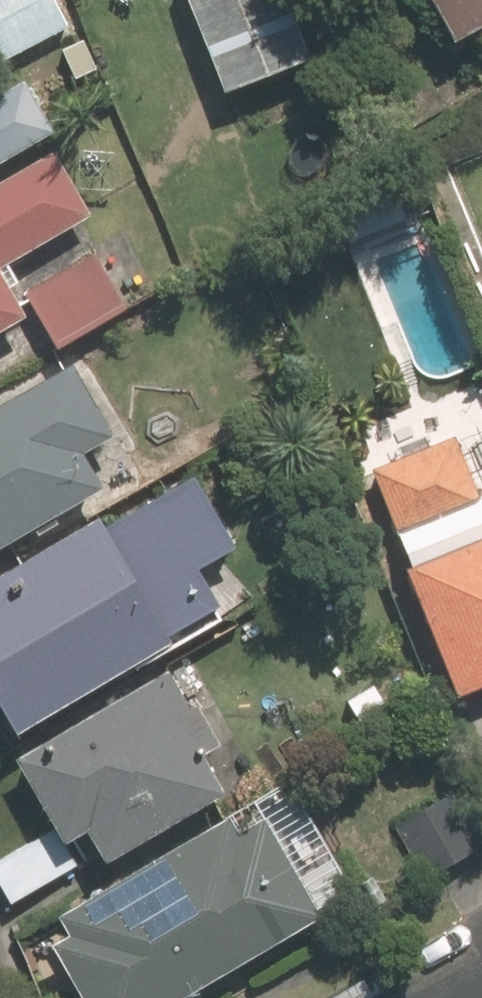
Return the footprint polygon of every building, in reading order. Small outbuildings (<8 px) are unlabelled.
[(68,28),(53,0),(0,0),(0,64),(68,28)] [(217,98),(306,64),(281,0),(179,0),(217,98)] [(445,43),(481,23),(481,0),(422,0),(445,43)] [(58,136),(25,78),(0,92),(0,168),(58,136)] [(89,217),(51,150),(0,179),(0,267),(89,217)] [(89,253),(17,296),(48,349),(120,306),(89,253)] [(24,320),(0,276),(0,333),(24,320)] [(37,385),(0,406),(0,549),(97,495),(77,460),(109,443),(84,398),(54,415),(37,385)] [(450,703),(481,690),(481,495),(476,498),(452,437),(365,471),(403,570),(399,572),(450,703)] [(231,549),(187,475),(101,526),(97,520),(0,577),(0,732),(5,740),(217,615),(192,572),(231,549)] [(78,834),(97,867),(220,795),(199,760),(215,750),(167,668),(6,763),(46,832),(0,859),(0,894),(6,905),(75,864),(63,843),(78,834)] [(233,813),(49,917),(61,937),(42,948),(70,997),(184,997),(321,920),(263,817),(242,829),(233,813)]
